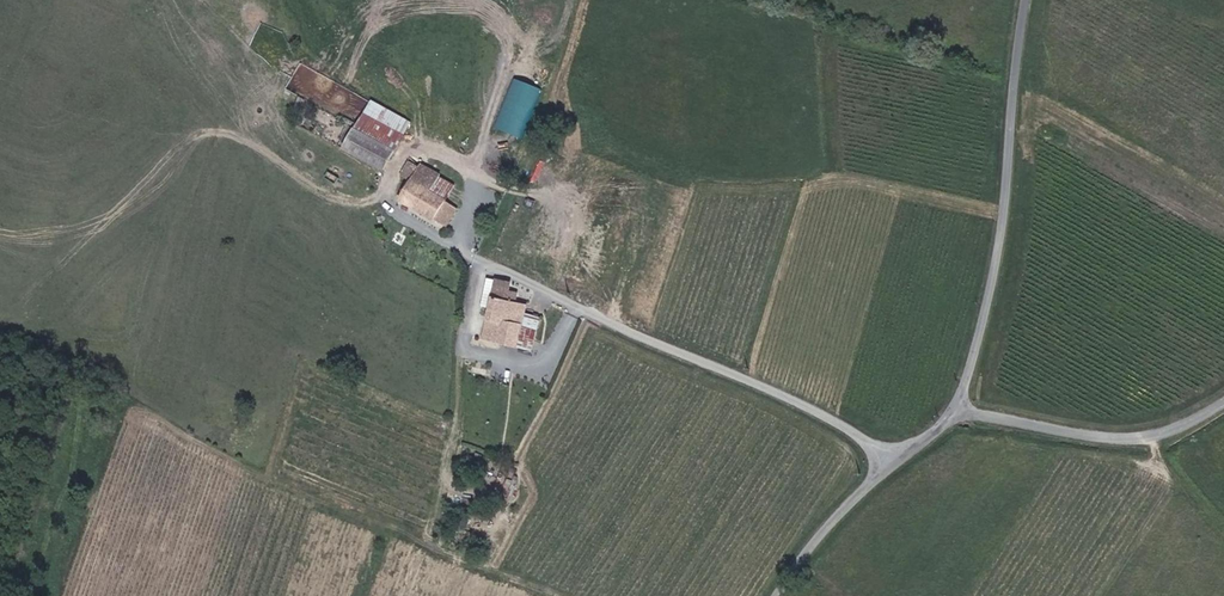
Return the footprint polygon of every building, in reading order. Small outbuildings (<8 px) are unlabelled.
[(517,76),(497,125),(522,136),(543,87),(517,76)] [(352,127),(343,145),(392,169),(401,150),(352,127)] [(417,183),(423,171),(413,167),(408,178),(417,183)] [(464,210),(445,200),(438,197),(441,190),(446,179),(424,168),(423,171),(417,183),(407,201),(453,227),(464,210)] [(438,197),(445,200),(448,194),(441,190),(438,197)] [(536,226),(549,228),(553,207),(539,205),(536,226)] [(499,333),(511,303),(507,302),(509,291),(499,288),(485,329),(499,333)] [(499,333),(515,338),(522,319),(514,315),(517,305),(511,303),(499,333)] [(506,360),(515,338),(499,333),(485,329),(478,349),(506,360)]
